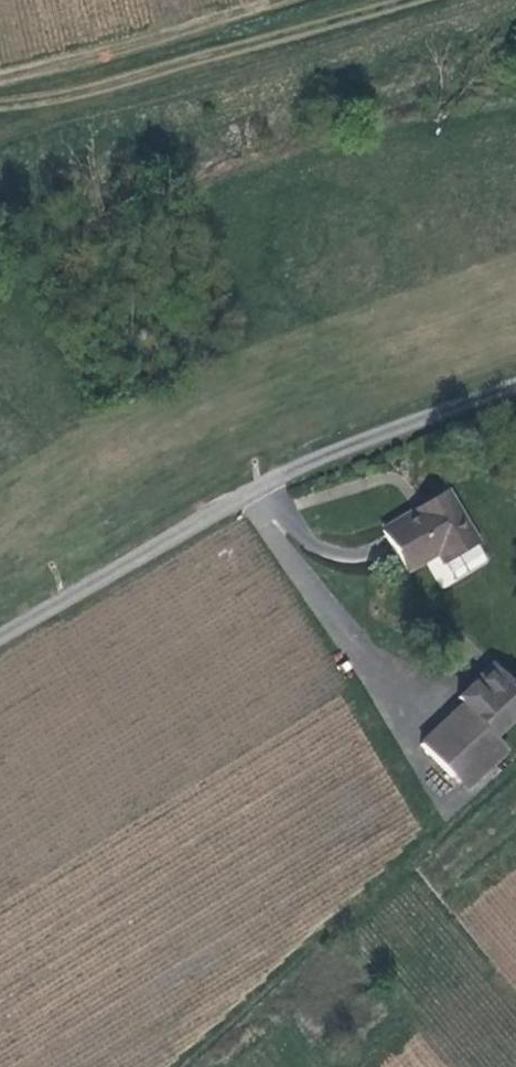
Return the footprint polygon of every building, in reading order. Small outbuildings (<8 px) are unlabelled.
[(386,527),(409,565),(440,548),(451,541),(458,550),(477,539),(448,491),(429,502),(432,509),(421,515),(418,509),(386,527)] [(429,502),(418,509),(421,515),(432,509),(429,502)] [(451,541),(440,548),(446,558),(458,550),(451,541)] [(450,773),(493,734),(463,700),(420,739),(450,773)] [(506,748),(493,734),(450,773),(463,787),(506,748)]
